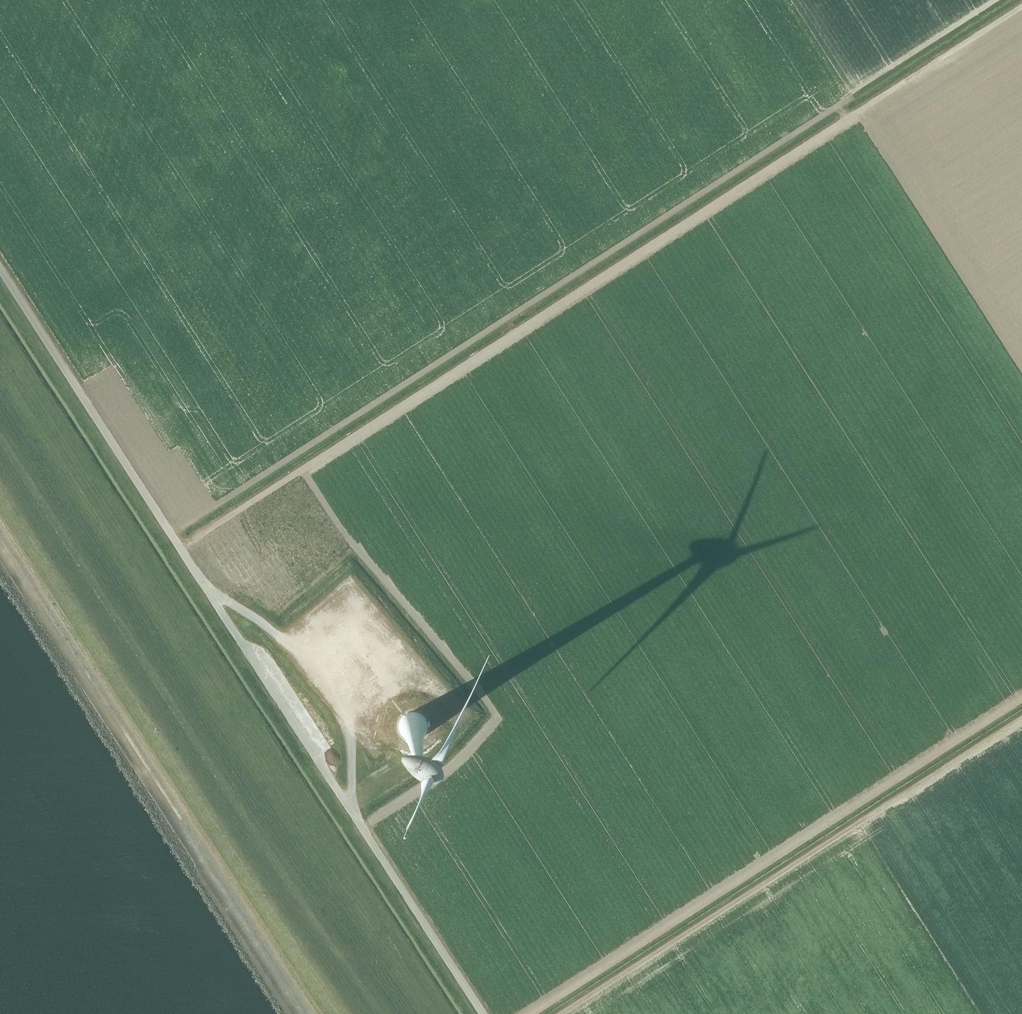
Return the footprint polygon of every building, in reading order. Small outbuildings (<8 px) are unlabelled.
[(398,720),(397,724),(397,729),(399,734),(401,738),(405,741),(409,742),(414,743),(418,742),(422,740),(426,737),(428,733),(430,729),(430,724),(429,720),(426,716),(423,713),(418,711),(414,710),(409,710),(404,712),(401,716),(398,720)]
